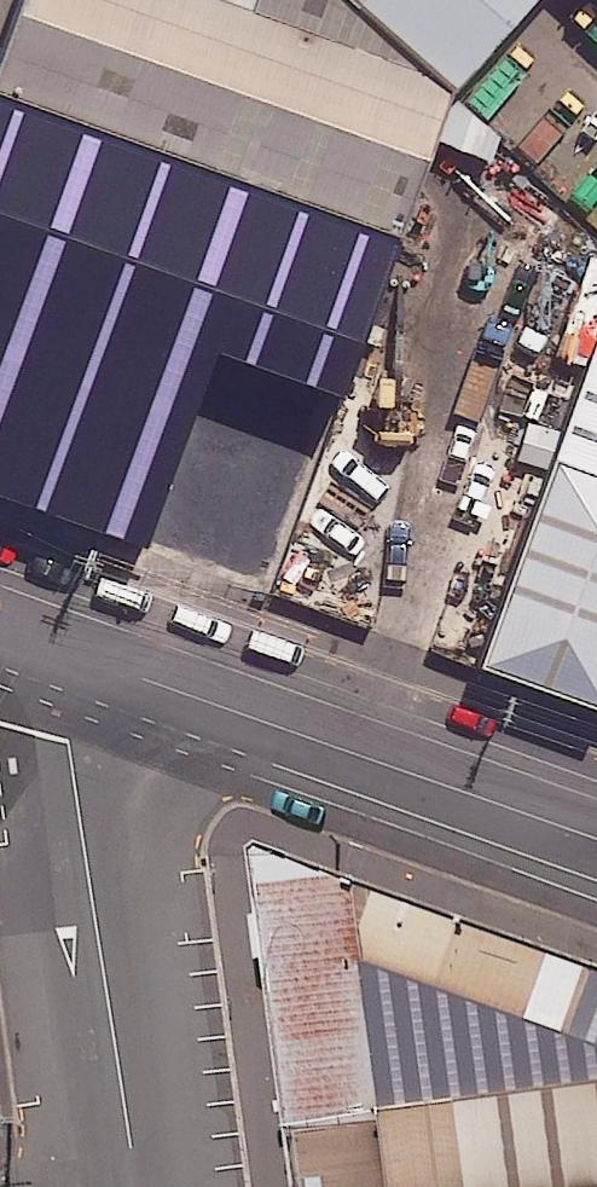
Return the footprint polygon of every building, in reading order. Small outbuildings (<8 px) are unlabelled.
[(404,238),(458,96),(208,0),(23,0),(0,63),(0,92),(404,238)] [(458,96),(350,0),(208,0),(458,96)] [(458,96),(544,0),(350,0),(458,96)] [(0,92),(0,496),(279,596),(404,238),(0,92)] [(596,702),(596,461),(561,448),(482,659),(596,702)] [(276,1129),(596,1079),(596,973),(249,844),(240,851),(276,1129)] [(276,1129),(284,1186),(596,1186),(596,1079),(276,1129)]
